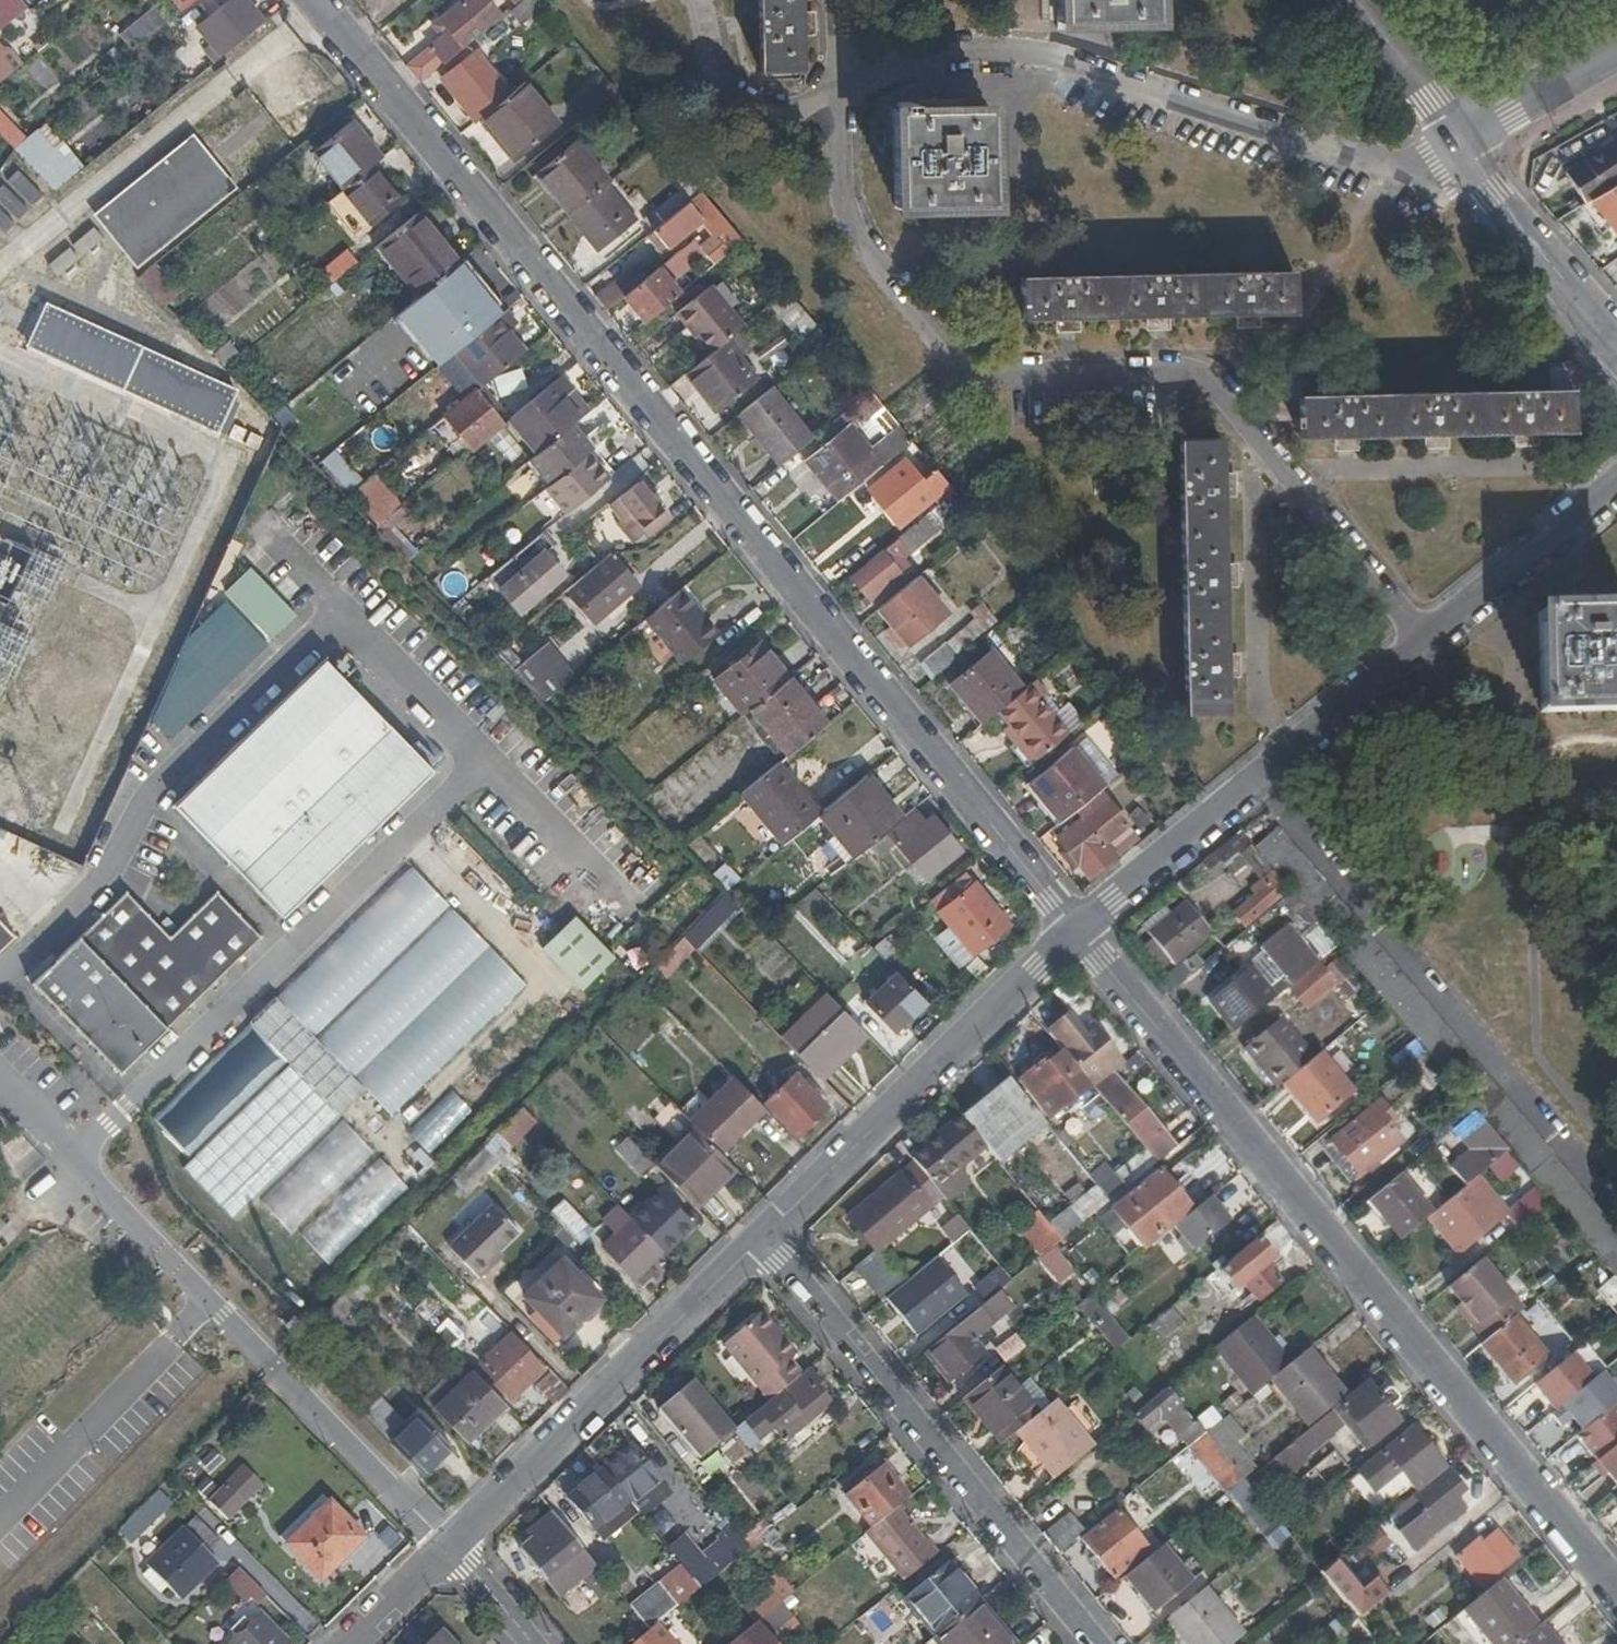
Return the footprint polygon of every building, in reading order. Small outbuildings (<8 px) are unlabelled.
[(184,8),(194,0),(177,0),(184,8)] [(267,18),(253,0),(231,0),(203,23),(226,52),(267,18)] [(503,15),(490,0),(461,0),(438,19),(449,33),(433,46),(446,62),(503,15)] [(520,2),(508,12),(521,28),(539,13),(546,20),(553,14),(541,0),(523,0),(520,2)] [(799,0),(759,0),(761,67),(800,67),(799,0)] [(1059,21),(1059,24),(1131,23),(1155,22),(1155,0),(1059,0),(1059,21)] [(121,35),(133,50),(168,21),(156,6),(121,35)] [(477,119),(507,94),(490,72),(485,76),(471,60),(466,59),(444,77),(477,119)] [(618,91),(605,75),(565,107),(578,123),(618,91)] [(557,121),(524,82),(478,119),(511,159),(557,121)] [(992,206),(990,114),(990,108),(914,110),(914,103),(900,103),(900,110),(894,110),(897,209),(992,206)] [(372,164),(380,157),(351,121),(313,153),(342,188),(372,164)] [(234,184),(193,135),(96,214),(138,263),(234,184)] [(16,145),(14,147),(31,165),(56,191),(58,188),(68,180),(26,137),(16,145)] [(606,184),(609,182),(577,142),(538,174),(569,214),(606,184)] [(1582,205),(1589,200),(1616,183),(1616,142),(1564,175),(1582,205)] [(400,198),(372,164),(342,188),(370,223),(400,198)] [(702,191),(692,179),(669,197),(645,218),(654,230),(702,191)] [(1589,200),(1616,235),(1616,183),(1589,200)] [(635,221),(606,184),(569,214),(599,250),(635,221)] [(702,191),(654,230),(668,247),(701,221),(712,235),(700,245),(715,264),(744,241),(702,191)] [(460,262),(418,211),(381,241),(423,292),(450,270),(460,262)] [(101,238),(92,226),(70,245),(79,256),(101,238)] [(668,247),(654,230),(648,235),(661,252),(668,247)] [(423,292),(381,241),(376,246),(418,296),(423,292)] [(77,258),(67,246),(46,264),(56,275),(77,258)] [(418,296),(397,313),(438,363),(445,357),(501,312),(460,262),(450,270),(423,292),(418,296)] [(173,289),(154,265),(138,277),(160,300),(173,289)] [(641,324),(678,293),(658,269),(646,279),(635,266),(596,297),(607,311),(621,299),(641,324)] [(1022,318),(1059,317),(1080,317),(1149,315),(1170,314),(1239,312),(1259,312),(1295,311),(1294,273),(1021,282),(1022,318)] [(724,341),(742,326),(710,286),(675,315),(689,332),(692,329),(697,336),(710,352),(724,341)] [(821,332),(786,291),(773,301),(807,343),(821,332)] [(31,344),(220,430),(240,388),(49,303),(31,344)] [(517,322),(506,308),(501,312),(445,357),(474,392),(481,387),(526,350),(509,329),(517,322)] [(1259,325),(1259,312),(1239,312),(1240,326),(1259,325)] [(1150,328),(1167,328),(1170,328),(1170,314),(1149,315),(1150,328)] [(1080,317),(1059,317),(1059,331),(1061,331),(1080,330),(1080,317)] [(692,329),(689,332),(694,339),(697,336),(692,329)] [(710,352),(684,374),(715,412),(756,381),(724,341),(710,352)] [(1266,408),(1274,419),(1297,419),(1298,436),(1334,435),(1355,434),(1424,433),(1445,432),(1514,430),(1535,430),(1540,430),(1571,429),(1569,364),(1547,364),(1548,392),(1307,397),(1297,397),(1296,375),(1296,370),(1265,370),(1266,408)] [(572,390),(560,376),(509,417),(537,451),(571,423),(580,416),(564,397),(572,390)] [(490,398),(481,387),(474,392),(444,417),(471,449),(502,423),(486,402),(490,398)] [(812,439),(771,388),(739,413),(780,464),(812,439)] [(912,441),(870,391),(842,415),(849,424),(806,459),(839,500),(912,441)] [(592,449),(571,423),(537,451),(526,460),(547,485),(543,489),(565,514),(609,478),(588,453),(592,449)] [(1536,444),(1535,430),(1514,430),(1515,444),(1536,444)] [(1445,446),(1445,432),(1424,433),(1424,446),(1445,446)] [(1355,434),(1334,435),(1334,448),(1355,448),(1355,434)] [(1222,495),(1221,476),(1221,439),(1182,439),(1188,712),(1226,711),(1226,675),(1225,655),(1224,585),(1223,565),(1222,495)] [(333,449),(317,462),(324,469),(348,495),(363,483),(333,449)] [(948,484),(935,469),(921,480),(904,460),(886,475),(898,490),(903,496),(916,512),(948,484)] [(363,483),(348,495),(377,525),(400,506),(374,474),(363,483)] [(1236,475),(1221,476),(1222,495),(1236,495),(1236,475)] [(668,516),(637,479),(612,499),(629,520),(635,516),(648,532),(668,516)] [(903,496),(898,490),(893,495),(897,500),(903,496)] [(966,506),(954,491),(894,540),(899,545),(902,542),(910,551),(966,506)] [(498,585),(493,590),(515,615),(563,576),(542,551),(547,546),(538,536),(490,575),(498,585)] [(891,560),(882,549),(868,560),(869,561),(850,577),(861,590),(866,596),(870,600),(911,568),(899,554),(891,560)] [(627,588),(604,564),(571,592),(593,618),(627,588)] [(1237,564),(1223,565),(1224,585),(1237,584),(1237,564)] [(490,575),(485,580),(493,590),(498,585),(490,575)] [(942,614),(913,578),(876,608),(890,625),(905,642),(906,644),(942,614)] [(706,626),(677,590),(642,619),(671,654),(706,626)] [(866,596),(861,590),(857,594),(861,600),(866,596)] [(973,644),(996,625),(979,604),(967,614),(972,621),(960,630),(973,644)] [(1541,616),(1543,713),(1616,711),(1616,613),(1541,616)] [(898,648),(905,642),(890,625),(884,630),(898,648)] [(933,676),(973,644),(960,630),(945,642),(944,641),(921,660),(922,661),(933,676)] [(740,707),(783,672),(759,642),(715,678),(740,707)] [(514,669),(543,700),(551,694),(571,677),(573,676),(545,644),(514,669)] [(994,711),(1023,688),(991,649),(951,682),(982,721),(994,711)] [(1225,655),(1226,675),(1240,675),(1239,655),(1225,655)] [(171,803),(280,915),(431,768),(323,656),(171,803)] [(916,666),(928,680),(933,676),(922,661),(916,666)] [(825,722),(783,672),(740,707),(743,711),(749,706),(756,713),(750,718),(758,728),(764,724),(773,734),(767,739),(775,749),(781,744),(788,752),(825,722)] [(571,677),(551,694),(563,707),(582,691),(571,677)] [(1044,699),(1031,682),(1023,688),(994,711),(1007,727),(1016,737),(1010,742),(1028,765),(1065,734),(1040,703),(1044,699)] [(1002,731),(1010,742),(1016,737),(1007,727),(1002,731)] [(1099,787),(1112,776),(1084,741),(1071,751),(1099,787)] [(1095,791),(1099,787),(1071,751),(1025,788),(1054,823),(1095,791)] [(778,846),(817,814),(775,763),(736,795),(778,846)] [(865,845),(896,819),(862,777),(817,814),(851,857),(865,845)] [(1054,823),(1049,827),(1089,876),(1115,855),(1105,844),(1124,827),(1095,791),(1054,823)] [(922,824),(909,809),(896,819),(865,845),(875,858),(892,844),(922,880),(960,849),(932,815),(922,824)] [(1240,830),(1203,861),(1208,868),(1220,859),(1223,864),(1239,851),(1262,880),(1250,889),(1255,895),(1233,913),(1242,927),(1281,896),(1277,892),(1286,884),(1255,848),(1240,830)] [(1255,848),(1286,884),(1292,893),(1338,947),(1383,1001),(1391,1011),(1425,1051),(1428,1054),(1440,1068),(1447,1076),(1468,1101),(1510,1151),(1540,1187),(1552,1201),(1594,1251),(1616,1278),(1616,1235),(1538,1140),(1402,979),(1319,881),(1276,830),(1255,848)] [(127,891),(166,930),(201,896),(163,856),(127,891)] [(710,874),(725,890),(735,881),(720,864),(710,874)] [(361,915),(277,997),(251,1021),(153,1116),(190,1157),(182,1166),(231,1217),(339,1113),(365,1088),(391,1115),(526,985),(412,867),(361,915)] [(967,869),(926,902),(932,909),(973,877),(967,869)] [(939,914),(972,955),(1008,926),(975,884),(939,914)] [(171,935),(166,930),(127,891),(31,981),(119,1071),(260,935),(217,890),(171,935)] [(733,910),(739,904),(725,890),(682,935),(692,945),(729,907),(733,910)] [(1214,1001),(1237,1028),(1289,986),(1332,951),(1338,947),(1292,893),(1282,899),(1307,929),(1295,937),(1287,926),(1260,949),(1282,977),(1269,987),(1254,967),(1214,1001)] [(1173,962),(1212,931),(1188,902),(1149,933),(1173,962)] [(12,933),(0,920),(0,944),(12,933)] [(660,978),(692,945),(682,935),(651,968),(660,978)] [(1361,987),(1332,951),(1289,986),(1305,1006),(1335,981),(1349,997),(1361,987)] [(1190,962),(1196,969),(1207,961),(1201,954),(1190,962)] [(1184,961),(1157,983),(1166,994),(1196,969),(1190,962),(1189,960),(1185,963),(1184,961)] [(924,1000),(895,971),(864,1001),(888,1026),(905,1009),(910,1014),(924,1000)] [(851,1047),(865,1033),(824,992),(780,1036),(816,1073),(847,1043),(851,1047)] [(1072,1016),(1051,1034),(1072,1060),(1091,1083),(1094,1086),(1112,1072),(1123,1063),(1091,1024),(1084,1030),(1072,1016)] [(1245,1048),(1277,1088),(1286,1080),(1314,1058),(1282,1018),(1245,1048)] [(816,1073),(821,1077),(851,1047),(847,1043),(816,1073)] [(1421,1083),(1440,1068),(1428,1054),(1425,1051),(1407,1066),(1421,1083)] [(1354,1092),(1321,1052),(1314,1058),(1286,1080),(1319,1120),(1354,1092)] [(1087,1087),(1091,1083),(1072,1060),(1062,1068),(1051,1055),(1042,1053),(1032,1061),(1034,1069),(1020,1080),(1050,1116),(1056,1111),(1059,1116),(1078,1103),(1081,1107),(1094,1096),(1087,1087)] [(1447,1076),(1440,1068),(1421,1083),(1428,1090),(1447,1076)] [(1156,1163),(1174,1149),(1112,1072),(1094,1086),(1145,1149),(1156,1163)] [(762,1101),(794,1133),(823,1105),(792,1073),(762,1101)] [(692,1125),(717,1151),(763,1107),(730,1075),(686,1119),(692,1125)] [(1046,1123),(1010,1080),(965,1117),(988,1146),(1000,1161),(1046,1123)] [(1510,1151),(1468,1101),(1467,1102),(1447,1118),(1473,1148),(1454,1164),(1469,1184),(1477,1178),(1510,1151)] [(1332,1142),(1345,1158),(1361,1178),(1369,1170),(1372,1174),(1399,1153),(1395,1148),(1404,1142),(1390,1125),(1395,1121),(1380,1104),(1332,1142)] [(530,1117),(520,1106),(503,1124),(483,1145),(492,1156),(505,1143),(523,1124),(530,1117)] [(544,1130),(530,1117),(523,1124),(536,1137),(544,1130)] [(988,1146),(965,1117),(914,1157),(918,1162),(947,1198),(948,1199),(971,1181),(960,1167),(988,1146)] [(407,1187),(343,1120),(260,1199),(273,1213),(248,1236),(306,1298),(326,1279),(319,1272),(407,1187)] [(691,1203),(731,1165),(717,1151),(692,1125),(653,1163),(691,1203)] [(641,1174),(653,1163),(626,1135),(614,1146),(641,1174)] [(505,1143),(492,1156),(493,1157),(504,1169),(517,1156),(505,1143)] [(492,1156),(483,1145),(452,1178),(463,1188),(493,1157),(492,1156)] [(1145,1149),(1099,1188),(1110,1201),(1156,1163),(1145,1149)] [(1361,1178),(1345,1158),(1336,1165),(1352,1185),(1361,1178)] [(859,1266),(882,1302),(887,1298),(911,1279),(884,1247),(947,1198),(918,1162),(848,1218),(876,1252),(859,1266)] [(1144,1247),(1191,1208),(1161,1170),(1113,1209),(1144,1247)] [(1387,1220),(1403,1239),(1431,1216),(1433,1214),(1400,1175),(1369,1199),(1387,1220)] [(1506,1215),(1477,1178),(1469,1184),(1433,1214),(1431,1216),(1460,1253),(1506,1215)] [(1099,1188),(1098,1187),(1072,1208),(1084,1222),(1110,1201),(1099,1188)] [(1552,1201),(1540,1187),(1506,1215),(1518,1229),(1552,1201)] [(628,1217),(661,1250),(690,1222),(657,1189),(628,1217)] [(560,1226),(574,1240),(585,1228),(548,1192),(537,1202),(546,1211),(560,1226)] [(1189,1253),(1230,1219),(1211,1196),(1175,1225),(1183,1236),(1178,1240),(1189,1253)] [(1382,1224),(1387,1220),(1369,1199),(1365,1203),(1382,1224)] [(475,1274),(489,1261),(485,1256),(495,1247),(515,1227),(489,1200),(444,1243),(475,1274)] [(632,1277),(661,1250),(628,1217),(613,1201),(599,1215),(613,1230),(599,1243),(632,1277)] [(1084,1222),(1072,1208),(1051,1224),(1063,1239),(1064,1238),(1084,1222)] [(972,1229),(961,1215),(942,1230),(953,1245),(972,1229)] [(1063,1239),(1051,1224),(1048,1220),(1035,1230),(1040,1237),(1034,1242),(1044,1254),(1055,1246),(1063,1239)] [(1008,1284),(1014,1280),(972,1229),(953,1245),(948,1249),(977,1285),(988,1300),(992,1297),(1008,1284)] [(1260,1239),(1222,1269),(1237,1288),(1244,1282),(1258,1299),(1281,1282),(1267,1264),(1275,1257),(1260,1239)] [(1060,1284),(1076,1271),(1055,1246),(1044,1254),(1039,1259),(1060,1284)] [(485,1256),(489,1261),(499,1251),(495,1247),(485,1256)] [(948,1249),(911,1279),(887,1298),(918,1335),(977,1285),(948,1249)] [(521,1294),(533,1306),(559,1333),(597,1296),(558,1257),(521,1294)] [(1525,1309),(1484,1258),(1449,1287),(1462,1304),(1480,1327),(1475,1330),(1484,1342),(1514,1317),(1525,1309)] [(378,1275),(369,1265),(331,1306),(339,1314),(378,1275)] [(1543,1294),(1559,1281),(1554,1274),(1538,1287),(1543,1294)] [(1023,1302),(1008,1284),(992,1297),(1007,1315),(1023,1302)] [(1128,1339),(1130,1337),(1093,1292),(1079,1304),(1116,1349),(1128,1339)] [(988,1300),(983,1304),(987,1308),(983,1312),(991,1322),(994,1326),(1007,1315),(992,1297),(988,1300)] [(963,1320),(929,1349),(952,1378),(984,1351),(973,1338),(991,1322),(983,1312),(987,1308),(983,1304),(963,1320)] [(1480,1327),(1462,1304),(1457,1307),(1475,1330),(1480,1327)] [(339,1314),(331,1306),(317,1321),(316,1321),(323,1329),(325,1331),(341,1316),(339,1314)] [(559,1333),(533,1306),(525,1315),(551,1341),(559,1333)] [(1175,1308),(1153,1325),(1165,1340),(1187,1323),(1175,1308)] [(760,1315),(755,1319),(765,1332),(770,1327),(760,1315)] [(444,1316),(431,1329),(447,1345),(460,1333),(444,1316)] [(1292,1363),(1254,1316),(1217,1346),(1255,1393),(1273,1378),(1292,1363)] [(281,1327),(295,1341),(305,1330),(291,1317),(281,1327)] [(1484,1342),(1481,1345),(1513,1384),(1547,1357),(1514,1317),(1484,1342)] [(765,1399),(768,1402),(800,1376),(788,1361),(794,1356),(770,1327),(765,1332),(755,1319),(722,1346),(735,1362),(765,1399)] [(523,1350),(525,1347),(510,1331),(478,1362),(508,1394),(538,1366),(523,1350)] [(1311,1425),(1348,1395),(1309,1349),(1292,1363),(1273,1378),(1275,1381),(1287,1396),(1311,1425)] [(1573,1355),(1535,1385),(1555,1410),(1592,1380),(1573,1355)] [(1017,1432),(1038,1414),(1000,1368),(967,1395),(1005,1442),(1017,1432)] [(498,1405),(502,1402),(470,1369),(430,1407),(462,1439),(475,1427),(498,1405)] [(554,1400),(566,1388),(547,1369),(535,1381),(554,1400)] [(821,1388),(806,1371),(800,1376),(768,1402),(734,1430),(731,1432),(746,1450),(771,1429),(783,1441),(828,1404),(818,1391),(821,1388)] [(1551,1414),(1562,1426),(1572,1417),(1583,1430),(1614,1405),(1616,1403),(1616,1391),(1602,1372),(1592,1380),(1555,1410),(1551,1414)] [(734,1430),(694,1381),(659,1410),(684,1440),(699,1458),(729,1433),(731,1432),(734,1430)] [(1282,1400),(1287,1396),(1275,1381),(1270,1385),(1282,1400)] [(1369,1384),(1277,1456),(1284,1465),(1290,1472),(1307,1458),(1300,1450),(1330,1426),(1332,1427),(1344,1419),(1349,1424),(1352,1428),(1356,1424),(1372,1443),(1399,1421),(1390,1409),(1398,1403),(1400,1398),(1392,1388),(1390,1388),(1379,1396),(1369,1384)] [(1168,1419),(1191,1445),(1207,1432),(1169,1385),(1154,1397),(1134,1414),(1146,1427),(1158,1418),(1168,1419)] [(357,1411),(417,1473),(447,1444),(417,1412),(406,1422),(377,1392),(357,1411)] [(1017,1432),(1025,1443),(1066,1411),(1056,1399),(1038,1414),(1017,1432)] [(502,1409),(498,1405),(475,1427),(479,1431),(502,1409)] [(1614,1405),(1583,1430),(1576,1435),(1597,1461),(1616,1444),(1616,1409),(1614,1405)] [(1025,1443),(1054,1478),(1094,1446),(1066,1411),(1025,1443)] [(1300,1450),(1307,1458),(1349,1424),(1344,1419),(1332,1427),(1330,1426),(1300,1450)] [(1218,1423),(1207,1432),(1245,1479),(1256,1470),(1218,1423)] [(1418,1493),(1448,1469),(1414,1427),(1359,1472),(1388,1507),(1413,1486),(1418,1493)] [(1207,1432),(1191,1445),(1229,1492),(1244,1480),(1245,1479),(1207,1432)] [(1597,1461),(1616,1485),(1616,1444),(1597,1461)] [(628,1448),(600,1470),(601,1471),(620,1495),(627,1503),(629,1505),(656,1482),(628,1448)] [(1277,1456),(1245,1481),(1252,1489),(1284,1465),(1277,1456)] [(1326,1482),(1344,1469),(1335,1457),(1317,1470),(1326,1482)] [(1464,1489),(1448,1469),(1418,1493),(1400,1508),(1412,1523),(1401,1532),(1414,1548),(1465,1507),(1456,1495),(1464,1489)] [(905,1502),(908,1499),(883,1470),(847,1498),(872,1528),(895,1509),(905,1502)] [(238,1471),(225,1484),(242,1501),(255,1489),(238,1471)] [(620,1495),(601,1471),(567,1498),(593,1531),(627,1503),(620,1495)] [(1247,1513),(1262,1501),(1252,1489),(1245,1481),(1244,1480),(1229,1492),(1247,1513)] [(242,1501),(225,1484),(208,1501),(225,1518),(242,1501)] [(155,1514),(144,1502),(117,1530),(129,1542),(155,1514)] [(307,1525),(340,1559),(363,1537),(329,1504),(307,1525)] [(903,1583),(937,1555),(926,1542),(923,1544),(895,1509),(872,1528),(864,1534),(878,1552),(903,1583)] [(1120,1509),(1084,1537),(1115,1576),(1151,1548),(1120,1509)] [(1045,1535),(1060,1553),(1087,1531),(1072,1512),(1045,1535)] [(596,1568),(551,1514),(531,1531),(535,1537),(519,1551),(559,1599),(596,1568)] [(217,1541),(194,1517),(145,1566),(149,1570),(142,1576),(159,1593),(165,1586),(178,1600),(215,1562),(206,1553),(217,1541)] [(760,1521),(739,1537),(749,1548),(762,1538),(769,1532),(760,1521)] [(321,1579),(340,1559),(307,1525),(287,1545),(321,1579)] [(778,1538),(772,1530),(769,1532),(762,1538),(768,1546),(778,1538)] [(1456,1557),(1481,1588),(1519,1558),(1497,1530),(1482,1542),(1479,1538),(1456,1557)] [(1162,1546),(1128,1574),(1156,1610),(1191,1582),(1162,1546)] [(1322,1571),(1360,1618),(1391,1593),(1379,1577),(1361,1592),(1335,1560),(1322,1571)] [(906,1597),(937,1635),(979,1601),(957,1575),(947,1564),(906,1597)] [(692,1583),(699,1589),(705,1584),(694,1571),(688,1577),(692,1583)] [(979,1601),(984,1597),(963,1571),(957,1575),(979,1601)] [(1349,1627),(1360,1618),(1322,1571),(1321,1572),(1311,1580),(1349,1627)] [(774,1572),(762,1581),(779,1603),(791,1593),(774,1572)] [(667,1594),(677,1607),(697,1591),(699,1589),(692,1583),(688,1577),(684,1581),(667,1594)] [(1492,1643),(1518,1643),(1539,1627),(1501,1580),(1464,1610),(1492,1643)] [(1171,1616),(1194,1643),(1232,1643),(1245,1634),(1207,1587),(1171,1616)] [(117,1615),(128,1604),(120,1595),(109,1605),(117,1615)] [(1364,1618),(1373,1629),(1384,1621),(1399,1609),(1389,1598),(1364,1618)] [(979,1601),(937,1635),(932,1639),(936,1643),(1013,1643),(979,1601)] [(619,1603),(610,1609),(631,1634),(639,1628),(619,1603)] [(754,1624),(753,1625),(744,1632),(730,1643),(770,1643),(769,1642),(780,1633),(795,1622),(789,1615),(780,1604),(772,1611),(776,1617),(759,1630),(754,1624)] [(761,1605),(738,1624),(744,1632),(753,1625),(754,1624),(767,1613),(761,1605)] [(1424,1619),(1434,1631),(1448,1620),(1438,1607),(1424,1619)] [(258,1615),(228,1643),(283,1643),(285,1643),(258,1615)] [(1384,1621),(1373,1629),(1382,1640),(1393,1632),(1384,1621)] [(780,1633),(789,1643),(813,1643),(806,1635),(795,1622),(780,1633)] [(632,1643),(675,1643),(674,1642),(658,1623),(648,1631),(639,1638),(632,1643)] [(1518,1643),(1557,1643),(1541,1625),(1539,1627),(1518,1643)] [(813,1643),(825,1643),(826,1643),(814,1628),(806,1635),(813,1643)] [(427,1643),(452,1643),(439,1632),(427,1643)]
